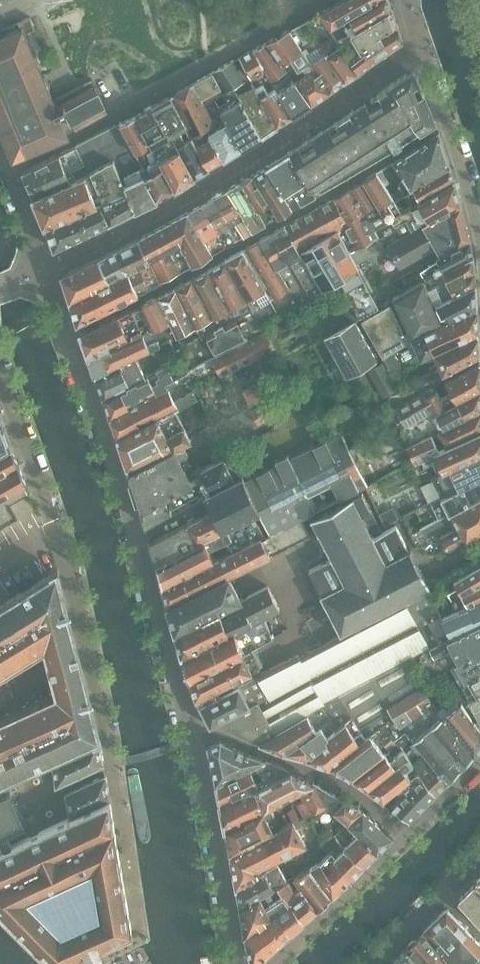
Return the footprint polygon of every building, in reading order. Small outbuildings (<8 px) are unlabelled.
[(319,12),(331,29),(336,25),(344,36),(338,40),(340,43),(353,35),(346,24),(379,0),(343,0),(319,12)] [(389,0),(379,0),(346,24),(353,35),(372,22),(373,23),(392,10),(393,10),(392,8),(391,8),(389,0)] [(383,38),(380,34),(397,23),(392,10),(373,23),(372,22),(353,35),(340,43),(348,55),(360,47),(363,51),(366,49),(383,38)] [(337,39),(330,29),(331,29),(319,12),(312,17),(297,25),(288,30),(308,60),(324,49),(324,48),(337,39)] [(5,127),(3,128),(14,155),(18,153),(17,153),(24,150),(63,133),(64,134),(67,132),(66,132),(76,128),(108,111),(96,88),(97,88),(92,79),(53,100),(25,34),(35,29),(31,19),(30,16),(18,22),(21,28),(10,33),(10,32),(8,33),(8,34),(0,37),(0,114),(5,127)] [(380,34),(383,38),(366,49),(374,61),(378,58),(387,52),(390,49),(403,41),(403,39),(397,23),(380,34)] [(287,69),(286,67),(292,62),(298,71),(310,62),(313,67),(330,91),(345,81),(324,49),(308,60),(288,30),(267,42),(286,69),(287,69)] [(337,39),(324,48),(324,49),(345,81),(359,72),(348,55),(340,43),(338,40),(337,39)] [(267,42),(266,42),(253,49),(249,51),(270,82),(273,85),(274,84),(271,80),(286,69),(267,42)] [(360,47),(348,55),(359,72),(368,65),(374,61),(366,49),(363,51),(360,47)] [(249,51),(239,57),(240,57),(257,90),(270,82),(249,51)] [(240,57),(234,61),(247,80),(235,88),(262,135),(277,125),(257,90),(240,57)] [(218,68),(212,72),(213,72),(225,94),(235,88),(247,80),(234,61),(234,60),(218,68)] [(313,67),(295,80),(311,103),(324,94),(330,91),(313,67)] [(369,108),(365,102),(290,152),(316,194),(395,148),(435,122),(413,69),(377,93),(382,99),(369,108)] [(213,72),(194,83),(211,113),(221,108),(216,99),(225,94),(213,72)] [(274,84),(273,85),(293,115),(311,103),(295,80),(290,73),(274,84)] [(194,82),(170,95),(186,125),(192,135),(216,122),(211,113),(194,83),(194,82)] [(293,115),(273,85),(270,82),(257,90),(277,125),(293,115)] [(225,94),(216,99),(221,108),(228,121),(243,147),(262,135),(235,88),(225,94)] [(170,95),(152,105),(166,135),(167,135),(172,133),(186,125),(170,95)] [(152,105),(136,114),(149,143),(152,141),(166,135),(152,105)] [(136,114),(120,122),(141,168),(149,163),(142,147),(149,144),(149,143),(136,114)] [(208,132),(211,136),(223,160),(243,147),(228,121),(214,129),(208,132)] [(120,122),(115,124),(127,152),(88,170),(33,196),(45,224),(109,198),(127,191),(121,177),(141,168),(120,122)] [(77,144),(88,170),(127,152),(115,124),(77,144)] [(209,168),(197,144),(192,135),(186,125),(172,133),(195,176),(209,168)] [(438,131),(393,161),(394,161),(405,178),(398,182),(401,187),(404,192),(405,194),(413,189),(450,166),(445,150),(439,132),(438,132),(438,131)] [(166,135),(152,141),(160,157),(177,188),(195,176),(172,133),(167,135),(166,135)] [(211,136),(197,144),(209,168),(223,160),(211,136)] [(77,144),(23,171),(33,196),(88,170),(77,144)] [(316,194),(290,152),(289,152),(267,166),(293,208),(317,194),(316,194)] [(149,163),(141,168),(156,199),(177,188),(160,157),(149,163)] [(267,166),(253,175),(278,216),(293,208),(267,166)] [(405,194),(404,195),(410,205),(455,181),(450,166),(413,189),(405,194)] [(141,168),(121,177),(127,191),(136,209),(156,199),(141,168)] [(376,172),(363,180),(386,222),(391,219),(402,212),(401,211),(395,201),(390,194),(385,185),(377,171),(376,172)] [(253,175),(238,184),(264,225),(278,216),(253,175)] [(350,188),(335,198),(348,220),(363,211),(374,231),(377,229),(386,223),(363,180),(350,188)] [(402,212),(391,219),(392,220),(395,226),(395,225),(401,236),(461,204),(455,181),(410,205),(401,211),(402,212)] [(238,184),(227,190),(252,231),(264,225),(238,184)] [(227,190),(214,198),(240,238),(252,231),(227,190)] [(127,191),(109,198),(119,217),(136,209),(127,191)] [(109,198),(45,224),(45,225),(54,249),(87,233),(119,217),(109,198)] [(201,205),(218,232),(226,246),(240,238),(214,198),(201,205)] [(334,198),(328,201),(348,234),(341,238),(357,264),(386,245),(377,229),(374,231),(363,211),(348,220),(335,198),(334,198)] [(330,233),(353,273),(339,281),(349,300),(359,318),(379,306),(357,264),(341,238),(348,234),(328,201),(316,208),(330,233)] [(437,257),(469,238),(461,204),(401,236),(386,245),(399,268),(435,247),(439,255),(437,257)] [(201,205),(188,212),(205,240),(218,232),(201,205)] [(316,208),(298,219),(313,244),(318,241),(324,250),(322,251),(327,258),(310,269),(322,288),(323,290),(339,281),(353,273),(330,233),(316,208)] [(188,212),(138,239),(149,261),(160,282),(193,266),(213,254),(205,240),(188,212)] [(298,219),(285,225),(310,269),(327,258),(322,251),(324,250),(318,241),(313,244),(298,219)] [(285,225),(274,232),(310,295),(322,288),(310,269),(285,225)] [(274,232),(262,239),(299,303),(311,297),(310,295),(274,232)] [(420,269),(394,285),(399,295),(423,282),(473,255),(469,238),(437,257),(438,259),(421,271),(420,269)] [(138,239),(116,250),(123,263),(127,261),(129,266),(133,264),(135,268),(149,261),(138,239)] [(244,249),(240,251),(250,267),(268,299),(270,298),(279,314),(299,303),(262,239),(246,248),(245,249),(244,249)] [(160,282),(149,261),(135,268),(133,264),(129,266),(127,261),(123,263),(116,250),(116,251),(116,250),(99,258),(62,275),(70,300),(128,271),(138,294),(160,282)] [(256,306),(268,299),(250,267),(240,251),(225,259),(221,261),(260,332),(266,329),(263,323),(266,321),(260,312),(256,306)] [(473,255),(423,282),(431,298),(446,289),(448,293),(459,286),(457,282),(474,272),(473,255)] [(221,261),(206,270),(226,309),(243,340),(260,332),(221,261)] [(206,270),(189,280),(209,319),(226,309),(206,270)] [(128,271),(70,300),(78,323),(138,294),(128,271)] [(474,272),(457,282),(459,286),(448,293),(446,289),(431,298),(433,304),(436,302),(438,306),(442,304),(476,285),(474,272)] [(176,287),(173,289),(193,327),(196,326),(209,319),(189,280),(176,287)] [(399,295),(392,299),(412,341),(424,333),(434,354),(478,334),(477,308),(451,322),(442,304),(438,306),(436,302),(433,304),(431,298),(423,282),(399,295)] [(476,285),(442,304),(451,322),(477,308),(476,285)] [(173,289),(154,298),(165,319),(175,337),(179,335),(193,327),(173,289)] [(132,308),(81,332),(89,355),(165,319),(154,298),(132,308)] [(346,324),(324,336),(336,358),(330,362),(339,379),(346,375),(346,377),(377,359),(355,319),(359,318),(349,300),(337,307),(339,311),(338,315),(340,319),(344,320),(346,324)] [(391,305),(362,322),(383,358),(393,352),(408,343),(391,305)] [(209,319),(196,326),(211,356),(243,340),(226,309),(209,319)] [(165,319),(89,355),(96,374),(136,354),(166,339),(175,357),(177,356),(177,355),(180,354),(186,350),(179,335),(175,337),(165,319)] [(266,331),(212,358),(221,376),(275,349),(266,331)] [(424,333),(412,341),(421,361),(433,355),(439,367),(422,375),(426,383),(442,375),(479,355),(478,334),(434,354),(424,333)] [(136,354),(96,374),(104,396),(145,375),(136,354)] [(384,397),(399,388),(384,362),(369,371),(384,397)] [(432,389),(435,393),(437,392),(448,413),(479,396),(479,369),(479,363),(445,381),(451,392),(441,397),(435,387),(432,389)] [(145,375),(104,396),(111,418),(168,388),(166,383),(174,379),(167,364),(145,375)] [(255,383),(242,390),(250,405),(268,395),(263,385),(258,387),(255,383)] [(168,388),(111,418),(118,438),(176,411),(197,399),(193,391),(175,400),(168,388)] [(391,411),(407,446),(430,435),(431,437),(444,430),(479,410),(479,396),(448,413),(437,392),(435,393),(432,389),(424,392),(433,408),(419,416),(403,425),(395,409),(391,411)] [(295,406),(287,392),(251,411),(259,426),(295,406)] [(424,392),(410,400),(419,416),(433,408),(424,392)] [(396,409),(395,409),(403,425),(419,416),(410,400),(410,401),(396,409)] [(236,404),(220,412),(224,419),(239,411),(236,404)] [(431,437),(438,451),(479,431),(479,410),(444,430),(431,437)] [(176,411),(118,438),(129,471),(184,444),(192,440),(176,411)] [(12,446),(9,440),(4,426),(1,417),(1,416),(0,417),(0,452),(12,446)] [(151,542),(150,542),(156,564),(252,515),(262,537),(302,517),(363,487),(368,484),(342,430),(278,464),(255,476),(244,482),(241,477),(214,491),(212,489),(204,494),(213,510),(151,542)] [(407,446),(414,461),(418,459),(419,460),(422,458),(425,464),(437,458),(442,471),(449,468),(450,469),(479,455),(479,431),(438,451),(431,437),(430,435),(407,446)] [(212,489),(202,468),(201,466),(191,472),(193,476),(191,477),(183,462),(181,457),(189,453),(184,444),(129,471),(134,485),(142,510),(192,483),(198,494),(199,496),(204,494),(212,489)] [(0,452),(0,475),(19,464),(14,452),(12,446),(0,452)] [(255,476),(241,448),(224,456),(202,468),(212,489),(214,491),(241,477),(244,482),(255,476)] [(431,478),(441,497),(479,477),(479,455),(450,469),(431,478)] [(25,486),(27,485),(26,482),(22,470),(19,465),(19,464),(0,475),(0,501),(25,486)] [(431,503),(439,518),(450,512),(479,497),(479,477),(441,497),(431,503)] [(192,483),(142,510),(146,524),(147,524),(172,510),(171,508),(198,494),(192,483)] [(18,519),(9,505),(30,493),(25,486),(0,501),(0,529),(18,519)] [(322,594),(320,595),(340,635),(431,588),(426,578),(410,548),(408,550),(396,525),(382,532),(362,492),(310,519),(311,521),(312,521),(332,559),(309,570),(322,594)] [(422,527),(427,536),(455,521),(458,527),(440,538),(447,548),(465,538),(466,541),(479,532),(479,497),(450,512),(439,518),(422,527)] [(394,507),(379,514),(385,527),(400,519),(394,507)] [(252,515),(156,564),(163,586),(262,537),(252,515)] [(276,559),(314,540),(302,517),(262,537),(163,586),(170,612),(236,579),(276,559)] [(458,588),(448,593),(451,600),(479,584),(479,565),(454,581),(458,588)] [(53,573),(49,576),(0,607),(0,675),(44,648),(56,693),(0,718),(0,781),(51,758),(100,737),(98,731),(90,700),(59,575),(59,573),(58,570),(53,573)] [(236,579),(170,612),(173,624),(176,632),(176,631),(183,656),(265,617),(280,609),(268,586),(246,597),(236,579)] [(451,600),(457,610),(479,600),(479,584),(451,600)] [(405,602),(430,650),(439,645),(479,623),(479,600),(457,610),(443,617),(433,593),(431,588),(405,602)] [(265,670),(199,706),(210,726),(217,723),(217,725),(260,742),(341,698),(405,663),(407,662),(420,656),(430,650),(405,602),(340,635),(300,657),(299,653),(265,670)] [(265,617),(183,656),(191,680),(254,647),(273,637),(265,617)] [(420,656),(434,681),(443,676),(456,667),(453,664),(479,650),(479,623),(439,645),(430,650),(420,656)] [(254,647),(191,680),(199,706),(265,670),(254,647)] [(443,676),(445,678),(453,673),(459,684),(460,685),(479,672),(479,650),(453,664),(456,667),(443,676)] [(326,741),(307,757),(325,763),(329,765),(330,765),(354,778),(398,745),(395,742),(406,733),(413,740),(420,749),(447,780),(459,769),(469,758),(474,754),(439,708),(438,710),(433,703),(422,687),(407,662),(405,663),(341,698),(350,709),(355,716),(324,739),(326,741)] [(449,689),(452,694),(460,690),(461,692),(464,690),(466,694),(469,692),(474,698),(479,695),(479,672),(460,685),(459,684),(449,689)] [(461,700),(471,713),(478,721),(479,720),(479,695),(474,698),(469,692),(466,694),(468,697),(461,700)] [(341,698),(260,742),(284,751),(350,709),(341,698)] [(439,708),(474,754),(474,753),(479,747),(479,724),(478,721),(471,713),(461,700),(449,710),(444,705),(439,708)] [(350,709),(284,751),(307,757),(326,741),(324,739),(355,716),(350,709)] [(406,733),(395,742),(398,745),(354,778),(368,788),(408,759),(400,749),(413,740),(406,733)] [(100,737),(51,758),(56,785),(104,763),(104,761),(102,752),(100,737)] [(221,738),(208,745),(216,783),(220,802),(221,802),(246,791),(259,794),(266,810),(272,806),(299,791),(301,794),(318,784),(291,768),(266,758),(244,750),(222,739),(221,738)] [(420,749),(408,759),(419,773),(434,793),(436,792),(447,780),(420,749)] [(408,759),(368,788),(384,800),(397,789),(407,782),(419,773),(408,759)] [(419,773),(407,782),(424,804),(434,793),(419,773)] [(74,789),(65,793),(70,818),(110,799),(106,775),(74,789)] [(402,794),(392,806),(409,819),(424,804),(407,782),(397,789),(402,794)] [(301,794),(295,797),(305,818),(327,805),(335,801),(340,798),(318,784),(301,794)] [(246,791),(221,802),(226,828),(266,810),(259,794),(246,791)] [(3,849),(13,845),(8,835),(26,827),(17,809),(10,793),(0,797),(0,844),(3,849)] [(335,801),(327,805),(348,824),(363,810),(358,806),(353,803),(345,800),(340,798),(335,801)] [(13,845),(3,849),(0,851),(0,912),(51,963),(63,963),(76,958),(132,932),(110,799),(70,818),(13,845)] [(266,810),(226,828),(231,854),(275,830),(268,818),(276,814),(272,806),(266,810)] [(363,810),(348,824),(376,853),(392,838),(363,810)] [(275,830),(231,854),(237,888),(261,876),(264,870),(279,864),(308,850),(293,821),(275,830)] [(348,824),(335,834),(363,866),(376,853),(348,824)] [(335,855),(333,857),(351,877),(363,866),(335,834),(330,828),(318,835),(323,843),(328,839),(339,852),(335,855)] [(333,857),(335,855),(331,851),(320,861),(339,889),(351,878),(351,877),(333,857)] [(310,867),(305,870),(331,896),(339,889),(320,861),(310,867)] [(261,876),(237,888),(240,905),(263,892),(274,885),(290,876),(279,864),(264,870),(261,876)] [(274,885),(282,895),(290,905),(303,894),(317,909),(331,896),(305,870),(292,878),(290,876),(274,885)] [(458,897),(479,922),(479,884),(476,880),(458,897)] [(263,892),(240,905),(245,935),(245,936),(276,915),(279,913),(273,901),(269,903),(263,892)] [(303,894),(290,905),(304,921),(317,909),(303,894)] [(273,901),(279,913),(276,915),(291,932),(304,921),(290,905),(282,895),(273,901)] [(445,910),(438,917),(435,921),(434,920),(434,921),(426,929),(425,929),(424,930),(450,960),(449,961),(452,963),(479,963),(479,943),(447,908),(445,910)] [(265,955),(291,932),(276,915),(245,936),(251,960),(252,963),(255,963),(258,961),(264,956),(265,955)] [(406,949),(420,963),(446,963),(449,961),(450,960),(424,930),(406,949)] [(392,961),(395,963),(420,963),(406,949),(392,961)]
